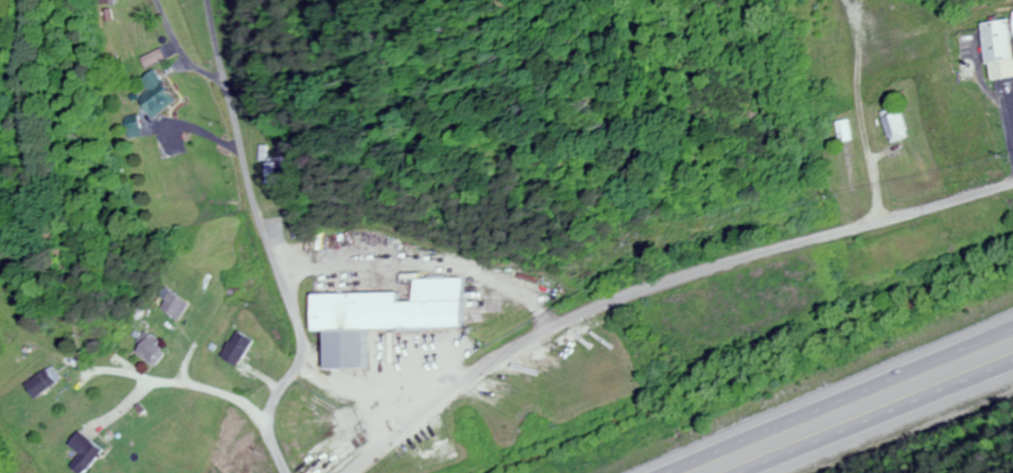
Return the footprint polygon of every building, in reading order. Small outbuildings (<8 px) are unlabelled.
[(1007,21),(979,24),(985,82),(1012,79),(1012,73),(1007,21)] [(182,101),(160,70),(144,80),(152,91),(143,98),(157,119),(182,101)] [(897,144),(916,138),(908,113),(889,119),(897,144)] [(843,144),(857,142),(854,120),(840,122),(843,144)] [(127,138),(142,137),(142,124),(127,125),(127,138)] [(291,163),(272,163),(272,188),(291,188),(291,163)] [(379,371),(378,332),(473,329),(472,278),(421,280),(422,303),(408,303),(408,293),(321,296),(322,333),(332,333),(334,372),(379,371)] [(163,308),(184,322),(195,304),(174,290),(163,308)] [(225,356),(244,367),(260,340),(241,329),(225,356)] [(159,368),(173,351),(149,332),(135,349),(159,368)] [(60,383),(47,368),(28,386),(40,400),(60,383)] [(107,451),(83,431),(71,446),(83,455),(73,468),(80,472),(90,472),(107,451)]
